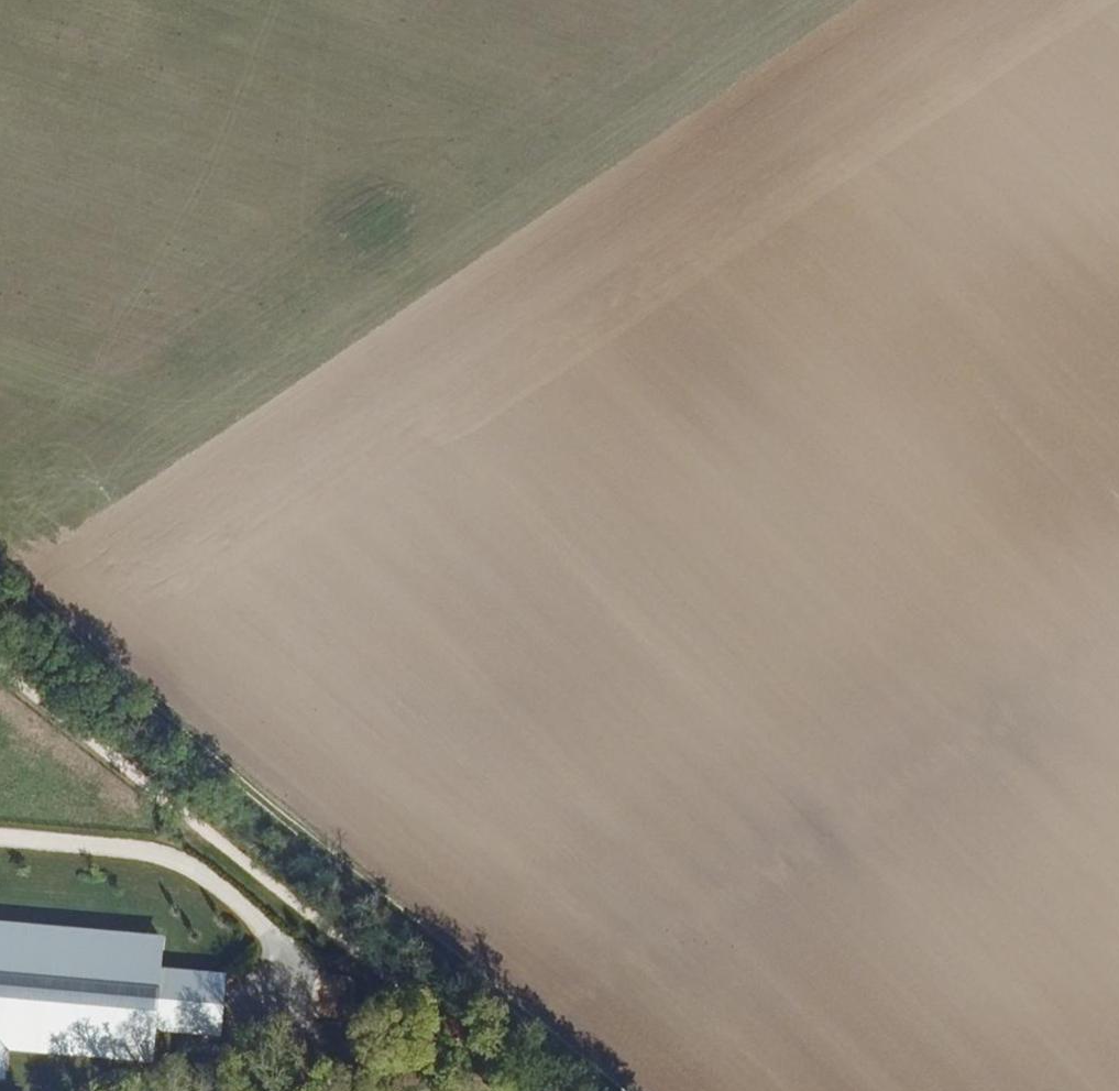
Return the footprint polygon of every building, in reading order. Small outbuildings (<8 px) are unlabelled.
[(5,1078),(7,1049),(156,1060),(158,1030),(223,1035),(228,971),(163,966),(166,930),(0,919),(0,1078),(5,1078)]
